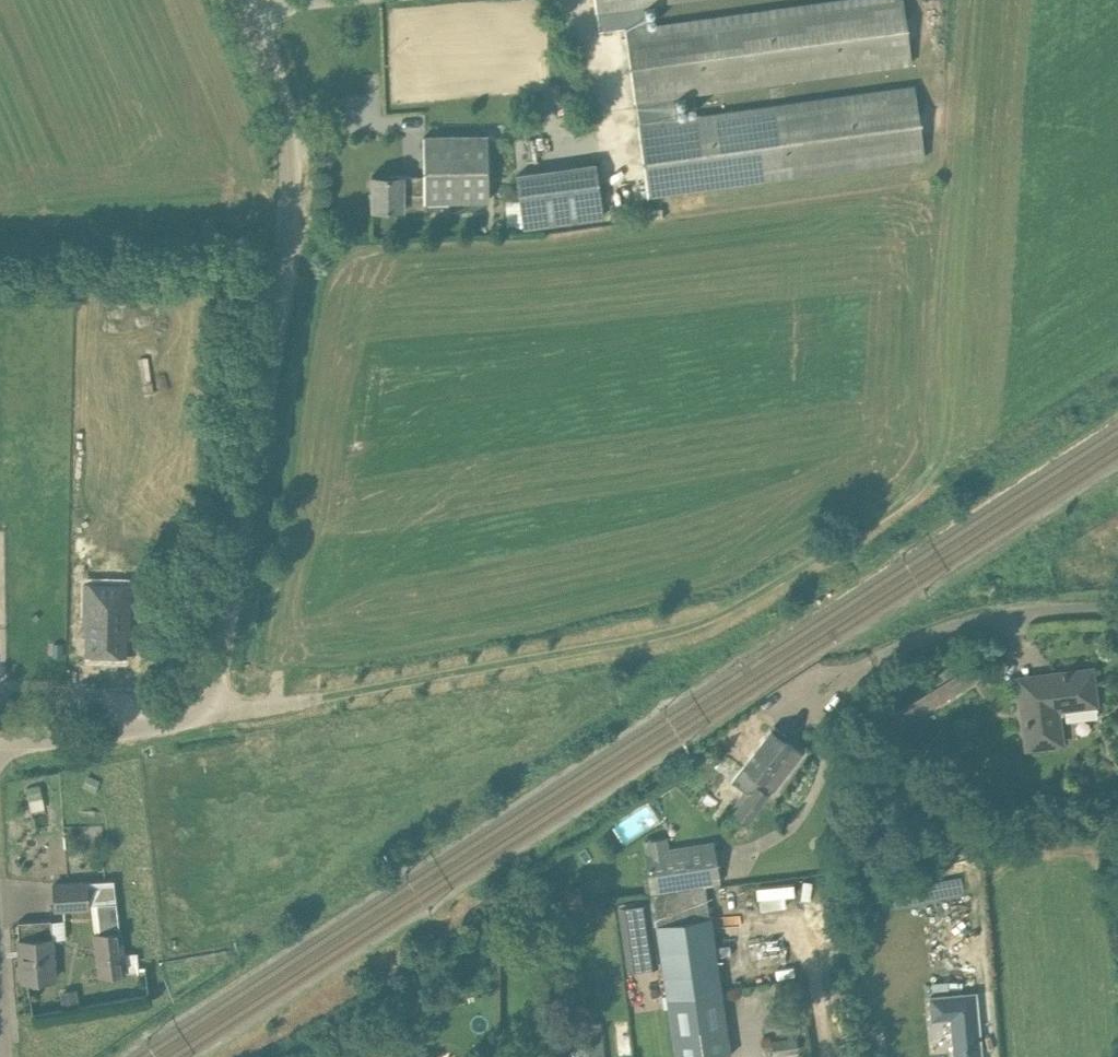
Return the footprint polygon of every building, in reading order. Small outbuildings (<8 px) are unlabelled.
[(645,5),(682,0),(595,0),(599,31),(625,28),(648,24),(645,5)] [(648,24),(625,28),(635,102),(910,63),(904,21),(901,0),(821,0),(648,24)] [(673,96),(635,102),(648,196),(923,158),(913,84),(676,117),(673,96)] [(372,175),(372,209),(403,208),(403,207),(424,207),(424,201),(488,200),(488,135),(424,136),(424,175),(372,175)] [(595,164),(517,175),(524,227),(602,217),(595,164)] [(84,581),(82,634),(86,634),(85,655),(126,656),(127,631),(130,631),(131,582),(84,581)] [(53,642),(53,656),(62,656),(62,642),(53,642)] [(976,678),(968,666),(893,711),(900,724),(976,678)] [(1096,706),(1091,669),(1051,674),(1052,679),(1018,683),(1027,749),(1065,745),(1061,711),(1096,706)] [(786,735),(774,725),(733,780),(749,793),(735,810),(748,820),(767,794),(761,790),(767,783),(774,788),(801,752),(783,739),(786,735)] [(704,884),(720,882),(715,840),(643,850),(649,891),(704,884)] [(117,905),(115,880),(54,883),(56,909),(117,905)] [(704,884),(649,891),(674,1056),(717,1056),(728,1055),(704,884)] [(581,889),(565,891),(566,908),(583,906),(581,889)] [(631,966),(659,962),(650,899),(622,903),(631,966)] [(51,919),(18,921),(22,981),(55,978),(51,919)] [(120,931),(96,934),(101,975),(125,972),(120,931)] [(77,992),(61,995),(63,1008),(79,1005),(77,992)] [(975,993),(930,996),(932,1018),(951,1016),(954,1049),(958,1049),(980,1047),(975,993)] [(602,1027),(588,1028),(591,1055),(604,1053),(602,1027)] [(589,1045),(573,1047),(574,1056),(590,1056),(589,1045)]
